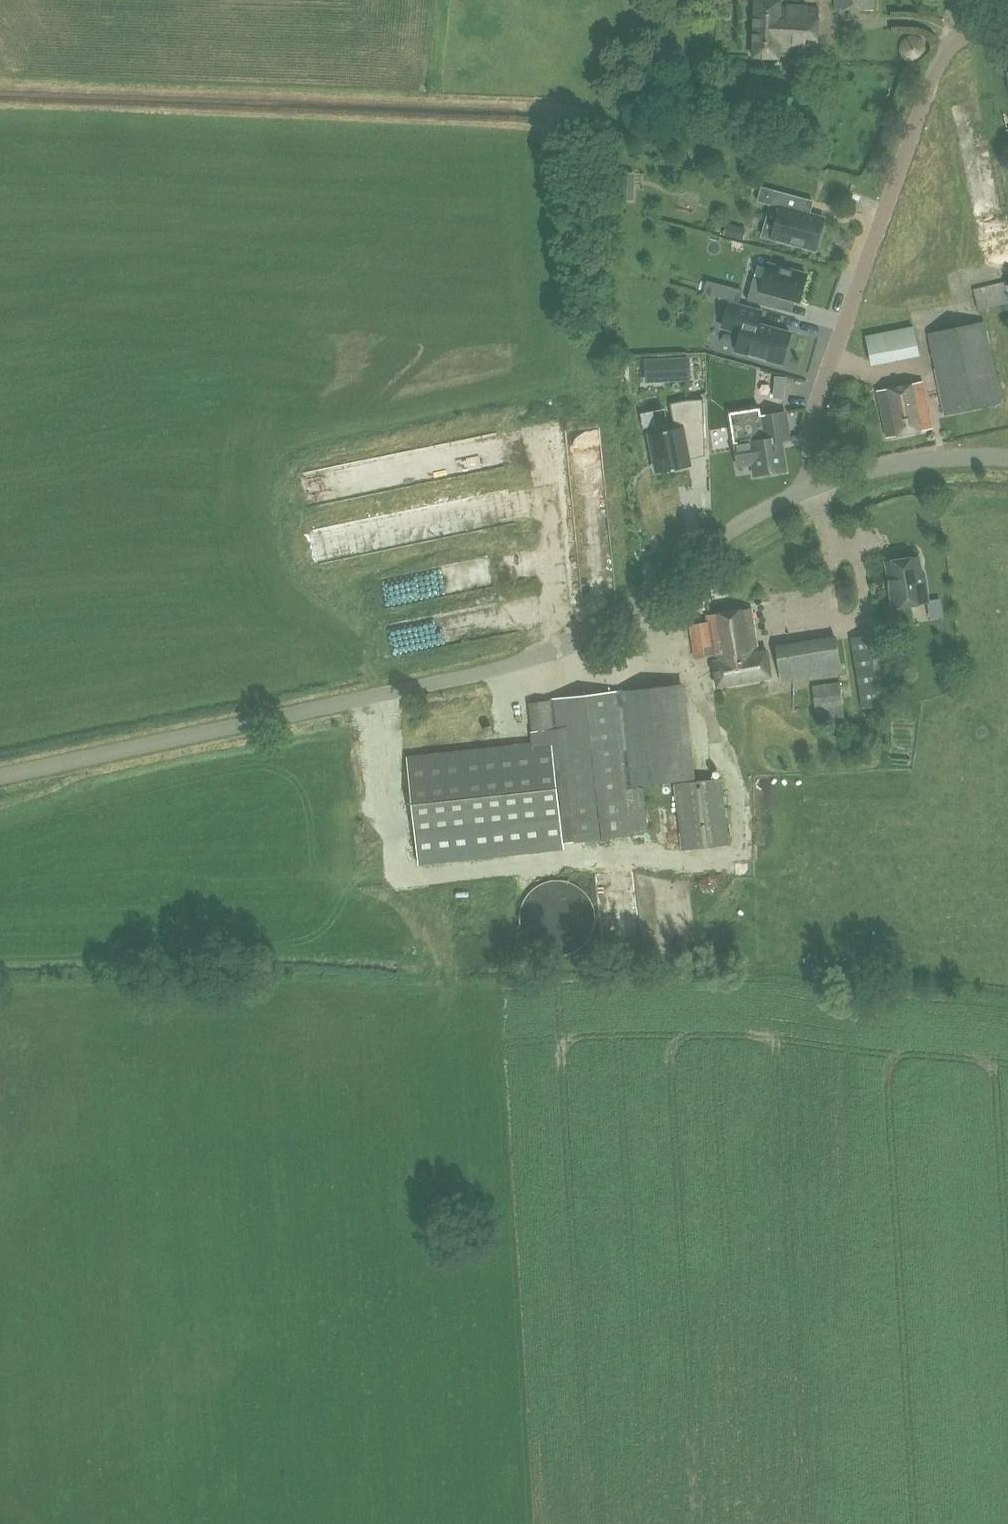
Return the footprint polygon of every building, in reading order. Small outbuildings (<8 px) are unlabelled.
[(817,52),(819,8),(781,7),(781,1),(760,0),(756,0),(754,56),(779,57),(779,51),(817,52)] [(834,9),(874,11),(875,0),(834,0),(834,9)] [(619,200),(631,200),(631,189),(619,189),(619,200)] [(820,233),(824,217),(810,213),(804,212),(807,198),(775,189),(771,204),(780,207),(772,237),(815,250),(816,245),(820,246),(824,234),(820,233)] [(737,237),(744,238),(746,230),(739,228),(737,237)] [(763,280),(754,277),(747,300),(772,307),(775,295),(796,300),(799,301),(807,274),(768,263),(763,280)] [(716,296),(719,284),(708,281),(704,292),(716,296)] [(982,288),(985,301),(994,299),(996,308),(1007,305),(1007,283),(982,288)] [(762,310),(730,301),(723,327),(741,332),(736,350),(782,363),(791,332),(758,323),(762,310)] [(882,334),(866,337),(871,360),(887,357),(882,334)] [(972,416),(1003,409),(996,380),(1007,377),(1007,367),(1003,343),(979,348),(983,364),(961,369),(965,391),(967,391),(972,416)] [(688,359),(647,361),(647,380),(689,378),(688,359)] [(888,438),(933,428),(923,381),(877,391),(888,438)] [(650,442),(654,458),(658,457),(660,470),(659,470),(659,472),(689,466),(689,464),(688,465),(685,451),(692,449),(706,449),(703,398),(687,399),(670,403),(674,422),(651,426),(654,441),(650,442)] [(755,475),(756,475),(785,471),(781,441),(790,440),(786,413),(757,417),(756,409),(731,413),(738,464),(753,462),(755,475)] [(586,433),(589,460),(610,457),(606,430),(586,433)] [(348,554),(402,547),(398,515),(344,522),(348,554)] [(918,557),(887,562),(894,607),(929,602),(924,573),(921,574),(918,557)] [(707,615),(708,622),(691,625),(695,659),(714,656),(719,687),(772,678),(768,650),(759,652),(752,608),(707,615)] [(506,613),(399,630),(403,655),(510,638),(506,613)] [(886,634),(852,639),(863,708),(896,703),(886,634)] [(837,638),(776,647),(781,678),(842,668),(837,638)] [(812,686),(815,709),(842,705),(839,682),(812,686)] [(566,845),(566,842),(648,833),(643,788),(639,788),(638,785),(690,779),(680,685),(549,700),(549,701),(530,703),(535,746),(407,762),(420,864),(566,845)] [(721,779),(675,784),(682,850),(728,845),(721,779)] [(521,910),(521,922),(524,932),(530,941),(538,948),(549,953),(559,954),(570,952),(580,947),(588,939),(593,929),(595,918),(594,913),(594,907),(589,897),(582,889),(573,883),(562,880),(551,880),(540,884),(531,891),(525,900),(521,910)]
